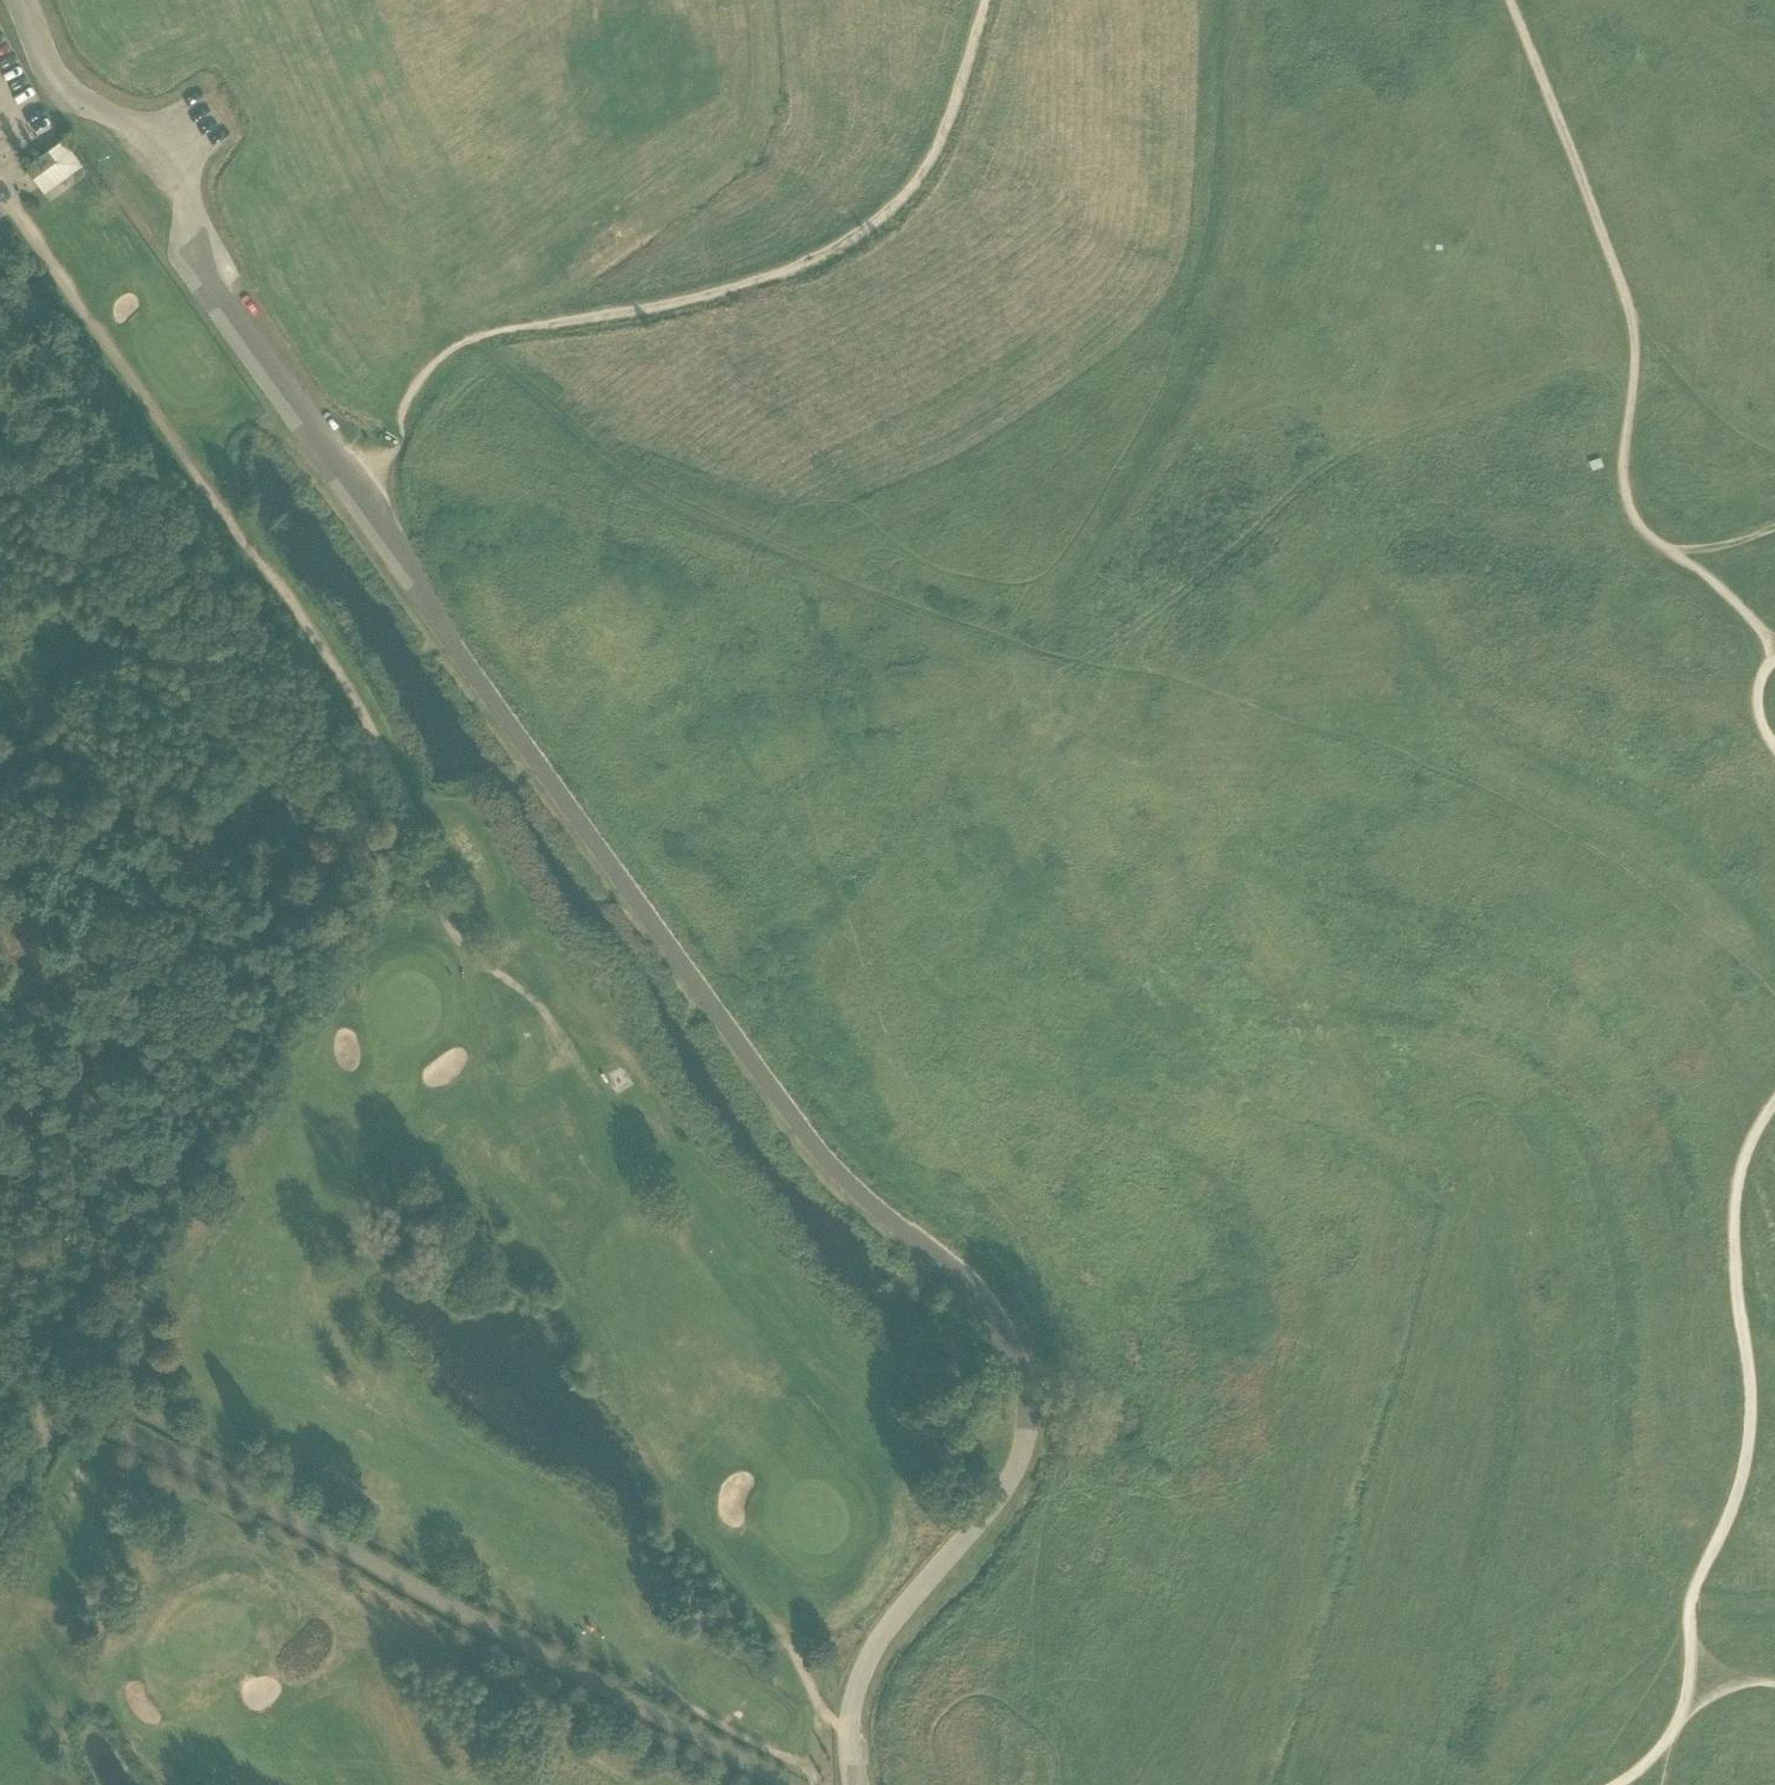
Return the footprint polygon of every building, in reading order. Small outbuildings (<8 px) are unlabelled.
[(42,155),(24,168),(32,179),(33,178),(56,162),(48,151),(42,155)]
